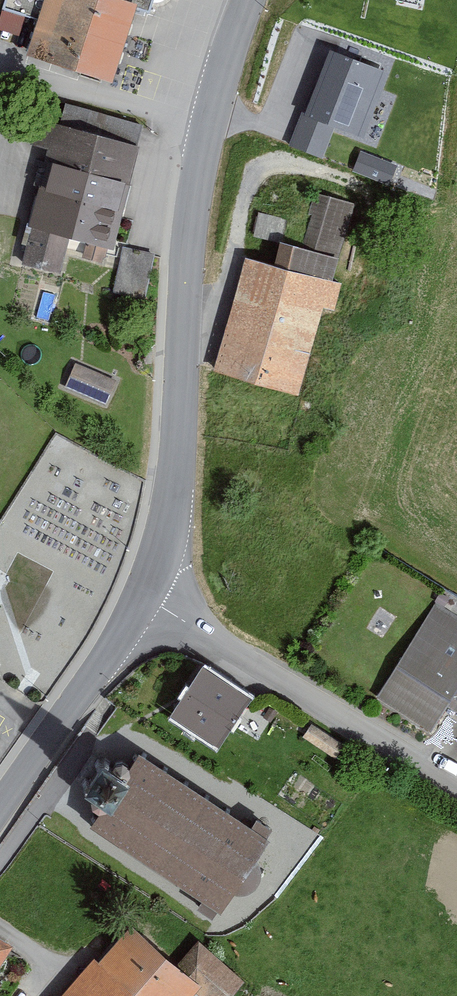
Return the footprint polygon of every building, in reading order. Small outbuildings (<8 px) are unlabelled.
[(12,8),(48,20),(36,54),(120,82),(146,4),(161,9),(164,0),(14,0),(12,8)] [(22,13),(0,6),(0,26),(17,31),(22,13)] [(385,73),(330,52),(305,113),(335,126),(360,135),(385,73)] [(323,156),(335,126),(305,113),(302,112),(290,143),(323,156)] [(62,134),(26,266),(66,277),(71,257),(111,267),(142,155),(62,134)] [(396,167),(360,153),(353,171),(389,185),(396,167)] [(258,260),(222,371),(299,395),(359,207),(327,197),(308,257),(296,254),(291,270),(258,260)] [(76,358),(66,381),(108,399),(118,376),(76,358)] [(456,714),(456,626),(438,614),(385,699),(441,734),(455,712),(456,714)] [(206,670),(177,714),(223,744),(252,701),(206,670)] [(322,725),(313,737),(342,758),(350,746),(322,725)] [(100,823),(228,919),(275,855),(149,761),(135,780),(107,759),(86,787),(112,806),(100,823)] [(93,995),(211,995),(214,992),(153,934),(93,995)] [(9,954),(0,949),(0,968),(9,954)]
